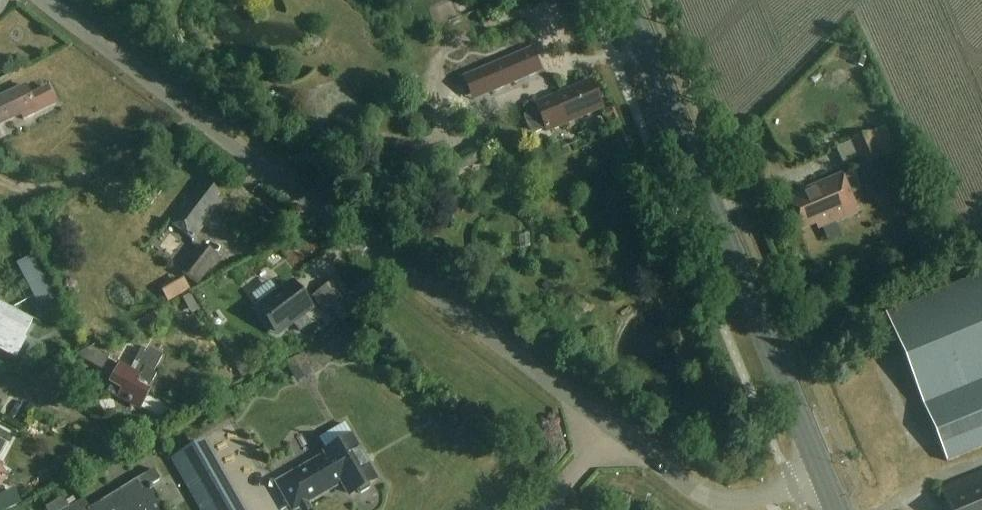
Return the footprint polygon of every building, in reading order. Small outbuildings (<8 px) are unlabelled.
[(534,75),(525,51),(461,76),(470,100),(534,75)] [(603,107),(593,79),(534,104),(527,107),(523,115),(529,130),(537,133),(544,130),(603,107)] [(25,84),(0,96),(0,125),(33,110),(35,114),(54,105),(46,88),(31,95),(25,84)] [(896,152),(886,126),(850,141),(861,166),(896,152)] [(857,211),(841,173),(786,197),(800,230),(817,222),(819,227),(857,211)] [(200,180),(168,221),(193,240),(222,202),(218,199),(221,196),(200,180)] [(163,191),(154,185),(145,197),(154,203),(163,191)] [(217,258),(202,246),(182,271),(197,284),(217,258)] [(37,263),(21,271),(35,298),(51,289),(37,263)] [(886,312),(946,461),(981,446),(981,273),(886,312)] [(357,305),(337,277),(312,295),(324,312),(330,307),(338,318),(357,305)] [(190,291),(185,280),(163,291),(168,302),(190,291)] [(294,280),(257,308),(279,337),(295,325),(300,332),(312,323),(307,316),(316,309),(294,280)] [(3,303),(0,308),(0,349),(18,358),(28,340),(25,338),(34,320),(3,303)] [(110,356),(90,346),(76,355),(102,370),(110,356)] [(140,412),(150,392),(148,391),(157,375),(154,373),(164,356),(146,346),(131,371),(116,363),(110,375),(113,377),(108,386),(110,387),(106,393),(140,412)] [(351,437),(326,451),(330,458),(302,475),(300,471),(279,483),(293,507),(298,505),(301,509),(307,509),(311,508),(306,500),(342,479),(350,493),(357,490),(358,492),(361,493),(369,488),(370,485),(369,483),(375,479),(351,437)] [(199,442),(171,458),(201,509),(238,509),(199,442)] [(0,467),(0,485),(3,487),(11,473),(0,467)] [(152,468),(88,506),(83,497),(68,506),(63,497),(45,507),(47,509),(166,509),(165,509),(171,506),(164,494),(159,497),(151,485),(159,480),(152,468)] [(942,489),(951,509),(981,509),(981,472),(942,489)]
